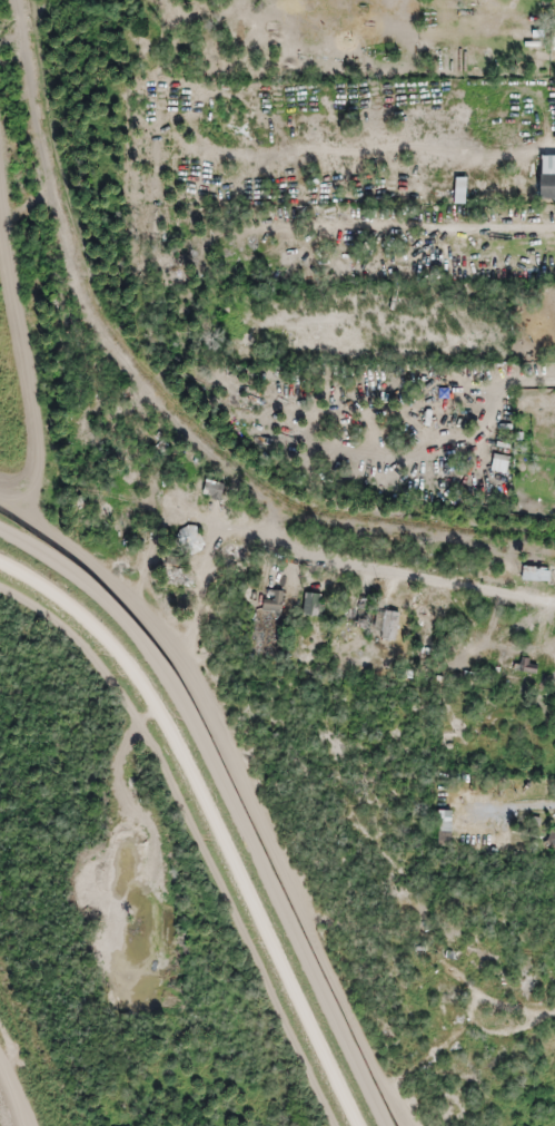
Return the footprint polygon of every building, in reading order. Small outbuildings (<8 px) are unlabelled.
[(539,175),(539,200),(554,199),(554,175),(539,175)] [(202,496),(220,499),(224,484),(205,480),(202,496)] [(550,568),(522,567),(522,581),(549,582),(550,568)] [(326,596),(306,592),(301,614),(321,619),(326,596)] [(379,641),(399,641),(399,612),(379,612),(379,641)] [(524,672),(535,673),(536,663),(524,662),(524,672)] [(554,850),(554,825),(545,844),(554,850)]
